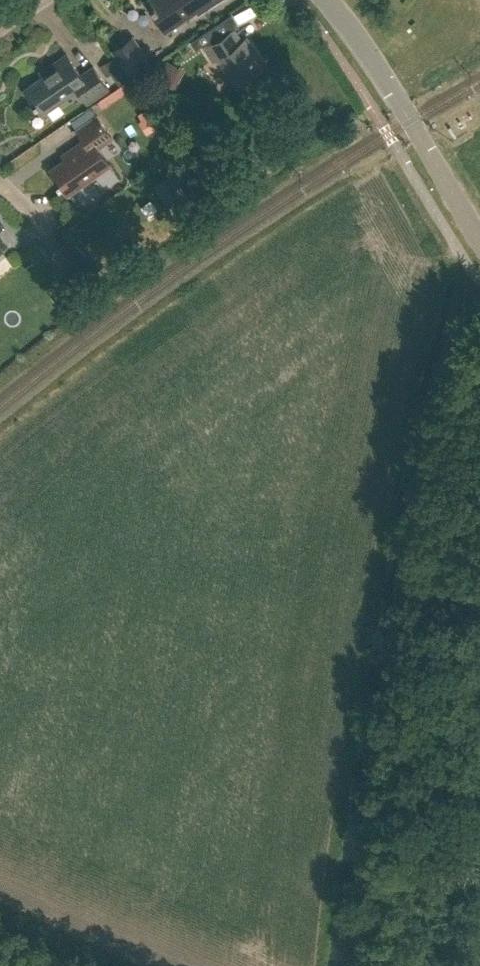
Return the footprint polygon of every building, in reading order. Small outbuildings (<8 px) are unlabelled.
[(146,0),(166,30),(197,9),(200,13),(218,0),(146,0)] [(238,25),(231,15),(190,41),(195,49),(210,39),(212,42),(204,48),(213,61),(218,58),(237,86),(253,76),(251,74),(266,64),(247,36),(242,40),(234,28),(238,25)] [(134,34),(112,49),(130,76),(151,61),(134,34)] [(80,73),(66,53),(47,66),(50,71),(24,88),(41,113),(77,89),(87,103),(109,88),(93,65),(80,73)] [(179,88),(190,72),(173,61),(162,77),(179,88)] [(112,137),(96,115),(76,130),(82,139),(70,148),(73,152),(50,168),(68,193),(110,163),(99,147),(112,137)]
